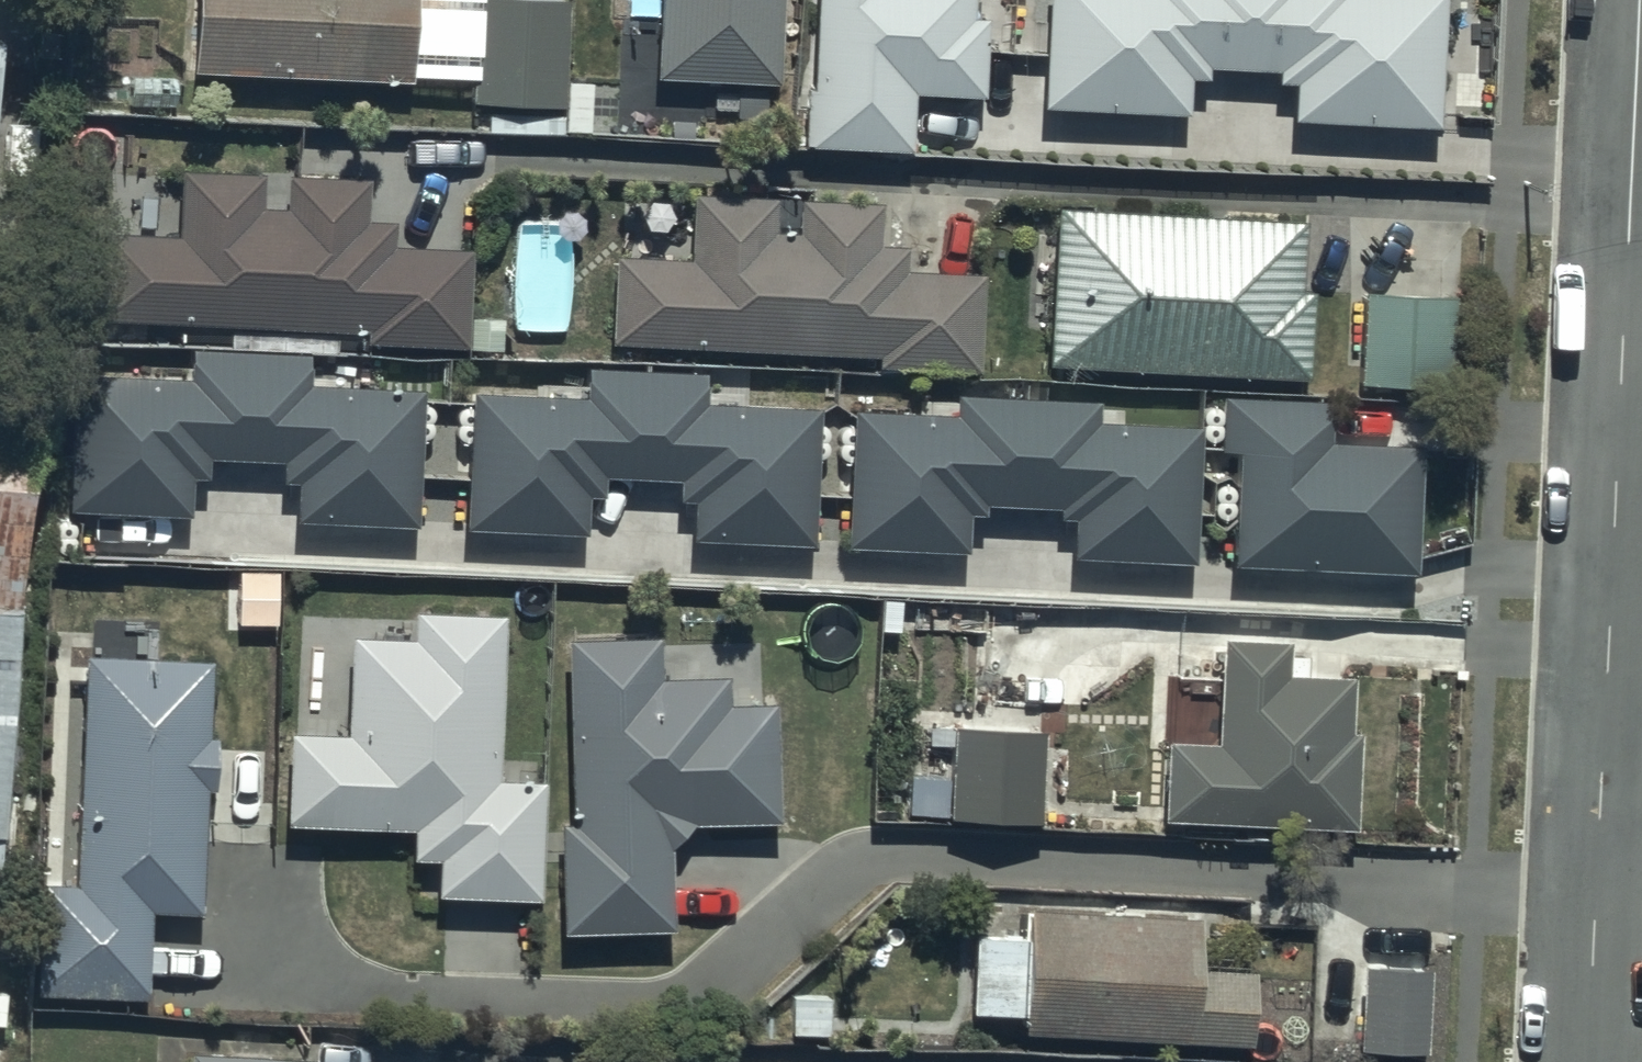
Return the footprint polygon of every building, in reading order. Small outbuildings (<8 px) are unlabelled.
[(196,70),(410,79),(414,0),(199,0),(196,70)] [(473,100),(567,105),(573,0),(478,0),(473,100)] [(658,79),(784,81),(785,0),(659,0),(658,79)] [(813,148),(916,153),(919,96),(990,99),(994,21),(975,19),(976,0),(821,0),(813,148)] [(1048,109),(1193,117),(1196,77),(1212,77),(1213,68),(1284,72),(1284,80),(1302,82),(1299,125),(1445,133),(1452,0),(1054,0),(1048,109)] [(265,173),(184,170),(181,237),(101,234),(97,321),(369,332),(368,342),(470,346),(474,248),(394,245),(395,225),(369,224),(370,177),(286,174),(285,210),(263,209),(265,173)] [(696,259),(618,257),(616,343),(884,349),(883,364),(980,367),(983,272),(907,270),(907,246),(882,246),(883,201),(806,199),(805,234),(779,233),(780,198),(698,196),(696,259)] [(1305,221),(1060,210),(1053,365),(1312,376),(1315,291),(1302,290),(1305,221)] [(1457,298),(1365,292),(1359,383),(1452,389),(1457,298)] [(196,382),(82,377),(76,513),(192,518),(194,479),(212,480),(213,462),(288,465),(287,483),(303,484),(301,526),(422,531),(428,396),(312,390),(313,356),(197,351),(196,382)] [(34,358),(0,356),(0,856),(1,856),(34,358)] [(590,401),(477,395),(471,531),(586,536),(588,497),(607,498),(608,480),(682,483),(682,502),(697,502),(696,544),(816,550),(823,414),(706,409),(708,375),(592,369),(590,401)] [(962,419),(860,415),(854,550),(969,556),(971,517),(990,517),(991,499),(1066,503),(1065,521),(1081,522),(1079,563),(1199,569),(1205,433),(1101,429),(1102,404),(963,398),(962,419)] [(1336,404),(1228,399),(1226,451),(1245,452),(1239,568),(1418,577),(1424,450),(1334,446),(1336,404)] [(281,572),(240,571),(238,622),(246,623),(244,681),(274,681),(275,624),(280,624),(281,572)] [(442,859),(441,895),(537,897),(540,781),(498,780),(502,618),(421,616),(420,646),(356,645),(354,738),(295,736),(292,822),(416,826),(415,859),(442,859)] [(1291,642),(1225,640),(1221,746),(1166,744),(1163,820),(1356,826),(1359,734),(1353,733),(1355,675),(1290,673),(1291,642)] [(659,641),(575,643),(579,830),(567,830),(569,933),(672,931),(671,847),(697,823),(774,822),(771,708),(726,709),(726,680),(660,682),(659,641)] [(215,662),(87,656),(75,883),(43,881),(37,996),(149,1001),(154,913),(205,916),(211,788),(219,789),(221,739),(211,739),(215,662)] [(1043,730),(954,728),(952,818),(1040,820),(1043,730)] [(1001,936),(978,935),(975,1015),(1026,1017),(1025,1036),(1253,1047),(1257,973),(1202,971),(1205,918),(1022,909),(1021,937),(1001,936)] [(1427,967),(1363,965),(1362,1052),(1426,1053),(1427,967)] [(196,1054),(195,1061),(306,1061),(196,1054)]
